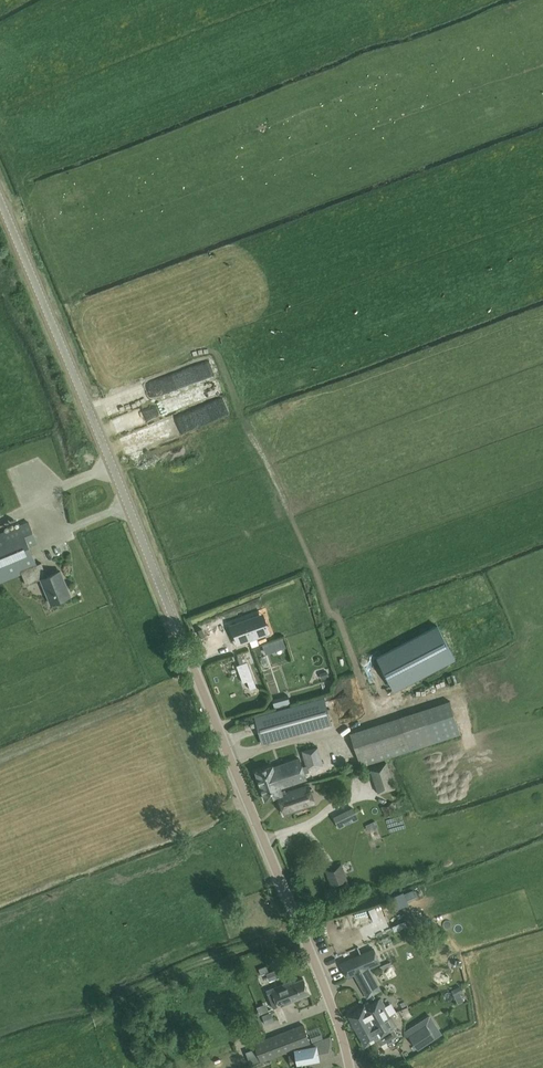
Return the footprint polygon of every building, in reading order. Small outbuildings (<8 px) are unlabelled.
[(69,479),(71,485),(79,482),(77,475),(69,479)] [(46,577),(41,563),(36,565),(29,546),(37,543),(28,521),(0,532),(0,583),(21,574),(26,585),(40,579),(50,604),(69,596),(59,571),(46,577)] [(231,625),(236,638),(243,636),(245,641),(269,632),(262,613),(231,625)] [(380,656),(397,690),(458,659),(441,625),(380,656)] [(285,647),(282,638),(262,645),(265,654),(285,647)] [(276,691),(273,676),(281,674),(280,668),(270,670),(267,656),(262,657),(269,692),(276,691)] [(257,687),(247,662),(237,666),(243,683),(247,681),(250,690),(257,687)] [(275,708),(291,704),(288,695),(272,699),(275,708)] [(261,744),(331,725),(324,698),(254,717),(261,744)] [(460,735),(449,701),(350,733),(361,767),(460,735)] [(306,769),(323,765),(318,746),(302,751),(306,769)] [(308,780),(301,759),(274,768),(273,767),(254,773),(259,786),(279,781),(280,783),(281,782),(283,788),(308,780)] [(370,768),(379,795),(396,789),(387,762),(370,768)] [(279,781),(259,786),(264,801),(276,797),(282,816),(313,806),(306,785),(286,792),(285,790),(282,791),(281,788),(283,788),(281,782),(280,783),(279,781)] [(381,806),(385,817),(396,813),(393,802),(381,806)] [(333,817),(339,830),(357,822),(351,810),(333,817)] [(389,830),(403,828),(400,817),(387,820),(389,830)] [(365,825),(368,832),(378,828),(375,821),(365,825)] [(332,887),(347,881),(341,865),(326,870),(332,887)] [(382,994),(370,968),(381,963),(374,949),(341,963),(347,978),(357,974),(368,1000),(382,994)] [(333,966),(340,961),(335,955),(328,961),(333,966)] [(265,973),(268,971),(266,966),(258,969),(261,975),(265,973)] [(270,971),(274,981),(281,978),(277,968),(270,971)] [(296,983),(295,981),(267,993),(273,1008),(307,994),(303,981),(296,983)] [(458,986),(449,991),(452,997),(461,992),(458,986)] [(376,1025),(390,1016),(380,999),(364,1008),(362,1005),(348,1016),(359,1035),(371,1028),(369,1023),(373,1020),(376,1025)] [(406,1005),(392,1010),(396,1021),(410,1016),(406,1005)] [(371,1028),(359,1035),(364,1046),(396,1026),(390,1016),(376,1025),(373,1020),(369,1023),(371,1028)] [(303,1024),(253,1043),(261,1062),(311,1043),(303,1024)] [(426,1025),(409,1036),(418,1050),(435,1038),(426,1025)] [(316,1043),(288,1053),(291,1066),(319,1061),(316,1043)] [(321,1053),(323,1064),(333,1062),(331,1051),(321,1053)]
